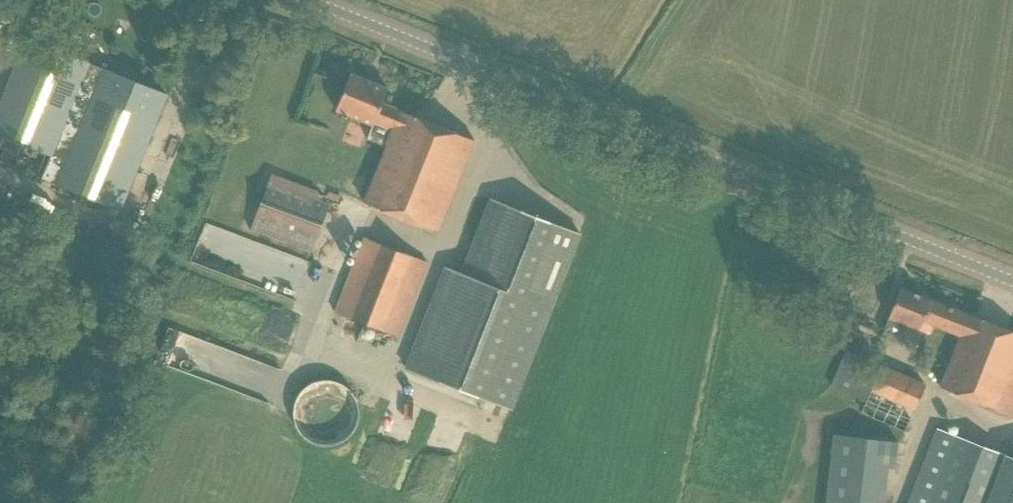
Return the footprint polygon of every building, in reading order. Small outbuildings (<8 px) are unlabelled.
[(0,104),(0,152),(46,170),(43,177),(93,197),(84,223),(107,232),(116,207),(120,208),(166,95),(27,38),(0,104)] [(439,229),(474,141),(381,104),(387,89),(350,74),(335,110),(372,125),(366,139),(385,147),(364,199),(439,229)] [(314,199),(317,191),(270,173),(249,230),(311,253),(329,204),(314,199)] [(510,409),(579,233),(491,198),(462,273),(445,267),(405,369),(510,409)] [(363,236),(333,311),(398,337),(427,262),(363,236)] [(887,319),(882,334),(901,341),(907,327),(925,334),(929,325),(958,336),(937,389),(1012,418),(1012,416),(1012,332),(969,315),(952,309),(952,308),(948,306),(948,307),(931,300),(900,287),(887,319)] [(273,403),(285,370),(202,340),(190,373),(273,403)] [(924,385),(843,349),(823,395),(904,430),(924,385)] [(292,414),(293,421),(295,427),(299,433),(305,438),(311,442),(318,444),(323,445),(332,444),(339,442),(345,438),(348,436),(349,434),(351,432),(352,430),(355,425),(357,416),(357,409),(356,403),(355,399),(354,397),(351,392),(349,389),(346,386),(338,382),(325,379),(319,379),(311,382),(305,385),(300,390),(298,392),(297,394),(295,397),(292,406),(292,414)] [(1009,457),(935,428),(906,502),(1012,502),(1012,458),(1009,457)] [(824,502),(877,502),(880,486),(882,465),(886,466),(894,467),(896,443),(832,434),(824,502)]
